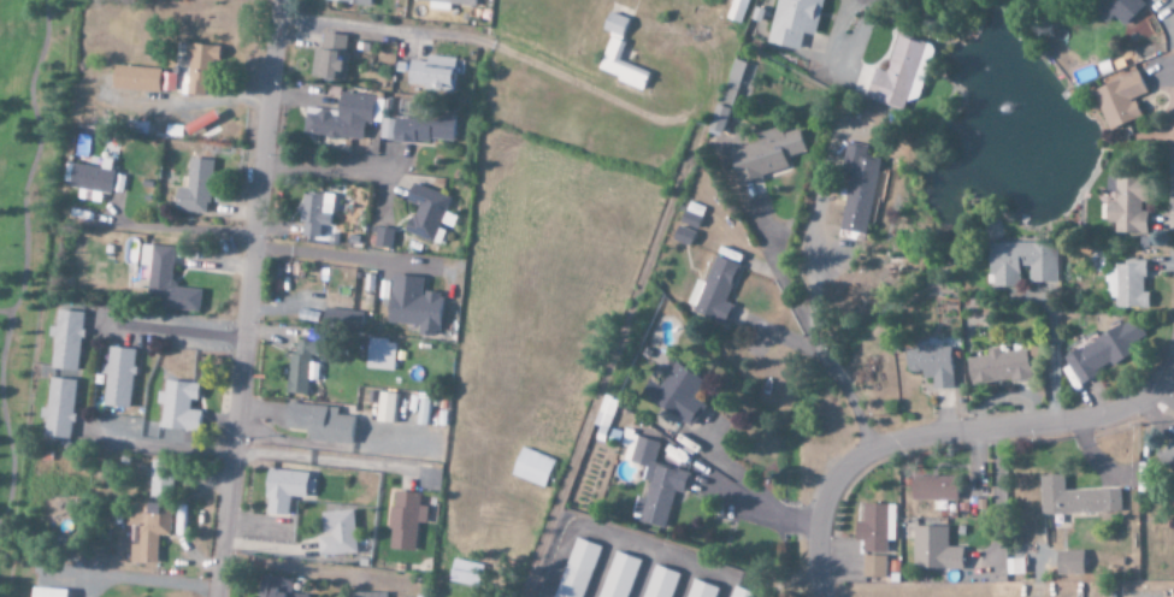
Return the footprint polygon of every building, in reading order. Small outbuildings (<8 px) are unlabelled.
[(725,19),(739,24),(748,0),(732,0),(725,19)] [(798,51),(801,34),(813,36),(821,0),(777,0),(767,44),(798,51)] [(1145,5),(1140,0),(1089,0),(1109,20),(1113,16),(1122,26),(1145,5)] [(596,72),(641,89),(647,73),(617,62),(624,43),(618,41),(626,19),(608,13),(601,32),(609,35),(596,72)] [(310,79),(343,83),(348,36),(322,33),(320,49),(313,48),(310,79)] [(864,100),(901,111),(904,100),(915,103),(932,47),(896,36),(885,73),(873,70),(864,100)] [(186,96),(211,97),(213,46),(185,45),(184,58),(188,58),(186,96)] [(406,86),(451,92),(455,59),(426,56),(425,63),(409,61),(406,86)] [(747,82),(751,65),(733,60),(727,80),(730,81),(728,87),(735,89),(738,79),(747,82)] [(111,92),(158,93),(158,69),(111,67),(111,92)] [(175,74),(160,73),(158,91),(174,92),(175,74)] [(1108,131),(1141,119),(1134,99),(1147,94),(1139,73),(1093,91),(1108,131)] [(305,108),(302,135),(322,137),(322,144),(337,145),(338,139),(361,141),(363,124),(370,125),(373,97),(338,94),(336,111),(305,108)] [(729,111),(716,106),(706,130),(719,135),(729,111)] [(186,136),(217,123),(213,113),(182,126),(186,136)] [(454,116),(413,113),(412,120),(380,118),(379,140),(427,143),(427,140),(453,141),(454,116)] [(798,130),(779,135),(778,133),(726,146),(736,183),(787,170),(784,158),(804,153),(798,130)] [(864,235),(880,154),(845,147),(840,173),(849,175),(838,230),(864,235)] [(211,160),(187,159),(186,188),(176,187),(174,212),(208,214),(211,160)] [(69,188),(79,189),(78,200),(101,203),(101,193),(110,194),(112,170),(72,166),(69,188)] [(1147,234),(1147,212),(1142,212),(1142,176),(1113,176),(1113,202),(1106,202),(1106,223),(1115,223),(1115,234),(1147,234)] [(449,197),(411,183),(403,202),(414,206),(404,233),(432,243),(436,234),(437,234),(441,225),(451,229),(455,217),(443,213),(449,197)] [(331,196),(300,194),(299,224),(302,224),(301,237),(319,238),(319,226),(330,226),(331,196)] [(690,246),(698,217),(681,212),(672,241),(690,246)] [(390,250),(392,230),(375,228),(373,248),(390,250)] [(1028,283),(1056,284),(1056,244),(989,243),(989,288),(1019,288),(1019,266),(1029,267),(1028,283)] [(198,311),(199,290),(170,288),(172,248),(141,246),(139,266),(148,267),(146,308),(198,311)] [(738,265),(713,257),(704,283),(694,280),(685,309),(727,323),(733,306),(726,303),(738,265)] [(1148,309),(1147,293),(1144,293),(1144,262),(1114,262),(1114,273),(1105,273),(1105,299),(1114,299),(1115,309),(1148,309)] [(386,323),(417,327),(416,336),(436,338),(440,295),(420,293),(422,279),(391,276),(386,323)] [(53,338),(50,369),(77,372),(84,313),(57,310),(55,328),(49,327),(48,338),(53,338)] [(360,331),(361,312),(324,310),(324,330),(360,331)] [(1077,382),(1137,352),(1124,326),(1063,355),(1077,382)] [(395,341),(367,340),(366,370),(394,371),(395,341)] [(285,394),(305,396),(306,380),(316,382),(319,364),(314,364),(316,343),(296,341),(294,355),(289,355),(285,394)] [(135,350),(108,348),(107,365),(105,365),(101,407),(130,410),(135,350)] [(951,389),(949,348),(904,350),(905,373),(921,372),(921,379),(931,379),(932,390),(951,389)] [(967,359),(970,386),(1030,380),(1027,351),(1000,353),(1000,350),(989,351),(989,357),(967,359)] [(692,427),(704,405),(692,399),(703,380),(672,363),(659,388),(648,382),(639,397),(692,427)] [(77,382),(47,378),(43,419),(44,419),(42,439),(70,442),(77,382)] [(201,411),(188,411),(189,400),(197,401),(198,384),(164,382),(163,393),(156,393),(155,405),(161,405),(160,430),(199,432),(201,411)] [(376,423),(396,424),(397,394),(377,393),(376,423)] [(430,401),(417,400),(416,426),(429,426),(430,401)] [(337,408),(284,405),(283,430),(308,432),(307,442),(349,445),(351,417),(336,417),(337,408)] [(665,528),(673,493),(684,495),(689,474),(653,465),(659,441),(623,433),(620,447),(625,448),(622,462),(644,467),(641,481),(648,482),(644,500),(635,498),(631,520),(665,528)] [(1155,461),(1173,477),(1173,439),(1155,461)] [(510,477),(544,488),(553,459),(518,448),(510,477)] [(173,474),(174,462),(150,462),(148,497),(169,498),(169,474),(173,474)] [(307,473),(266,471),(263,517),(287,518),(288,498),(306,499),(306,493),(314,493),(314,481),(307,480),(307,473)] [(955,477),(910,476),(910,500),(955,501),(955,477)] [(1041,516),(1120,513),(1119,490),(1063,492),(1063,476),(1039,477),(1041,516)] [(416,524),(425,524),(426,508),(418,507),(420,494),(392,492),(387,550),(414,552),(416,524)] [(168,537),(169,505),(129,503),(126,565),(155,566),(156,537),(168,537)] [(853,541),(861,541),(861,553),(885,554),(886,518),(894,518),(894,506),(862,505),(862,522),(854,522),(853,541)] [(320,513),(321,538),(316,538),(317,557),(355,555),(353,511),(320,513)] [(947,528),(912,527),(911,571),(961,572),(961,549),(946,548),(947,528)] [(884,557),(861,556),(861,578),(883,579),(884,557)] [(1005,560),(1006,576),(1023,575),(1023,559),(1005,560)] [(449,583),(480,587),(482,564),(452,560),(449,583)] [(653,565),(642,596),(671,596),(679,574),(653,565)] [(306,593),(290,593),(290,578),(258,577),(258,596),(306,596),(306,593)] [(716,588),(690,580),(685,596),(714,596),(716,588)] [(759,595),(733,587),(730,596),(758,596),(759,595)]
